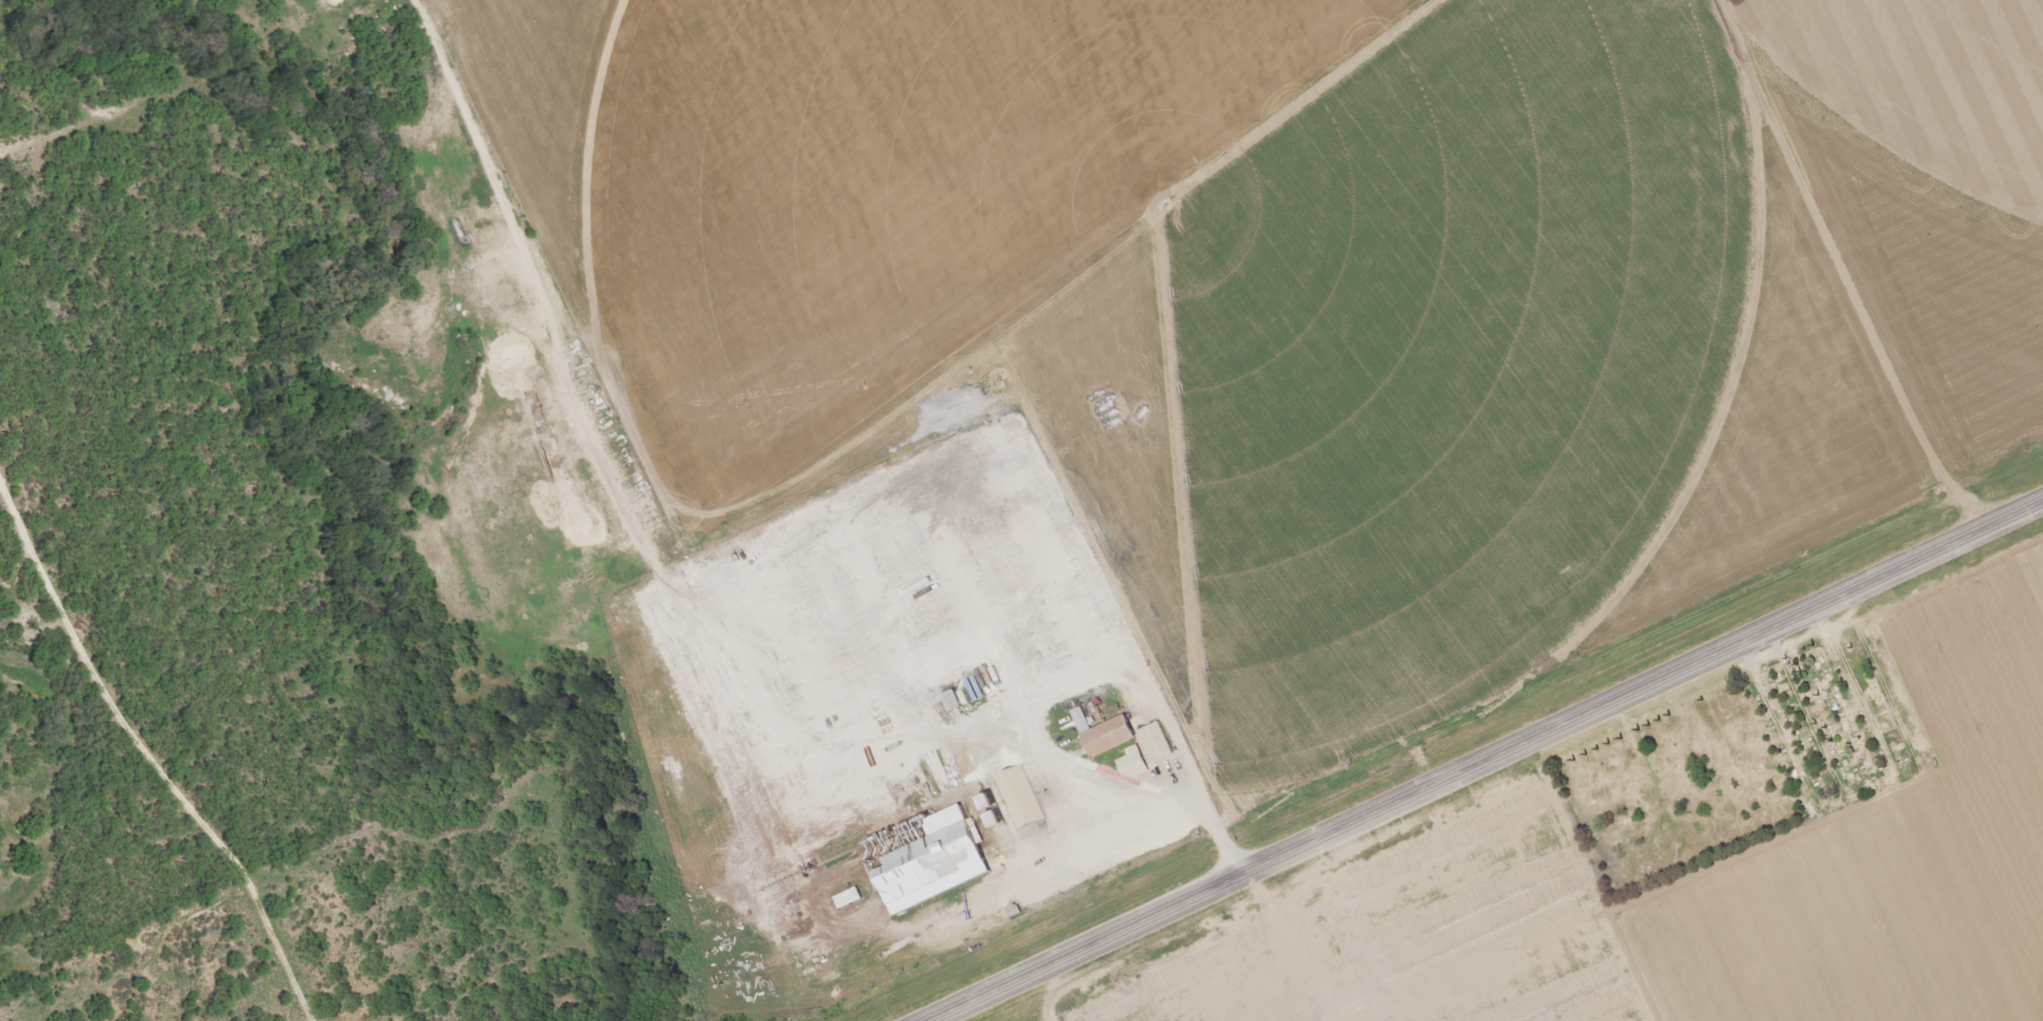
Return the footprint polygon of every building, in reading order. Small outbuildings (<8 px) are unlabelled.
[(946,697),(953,714),(967,708),(959,691),(946,697)] [(1073,713),(1084,735),(1093,730),(1083,708),(1073,713)] [(1144,739),(1154,765),(1175,757),(1162,723),(1138,733),(1132,717),(1086,735),(1095,758),(1144,739)] [(1151,770),(1140,746),(1126,753),(1128,757),(1118,762),(1128,782),(1151,770)] [(997,877),(979,828),(958,836),(956,831),(889,856),(894,869),(883,873),(898,914),(997,877)]
